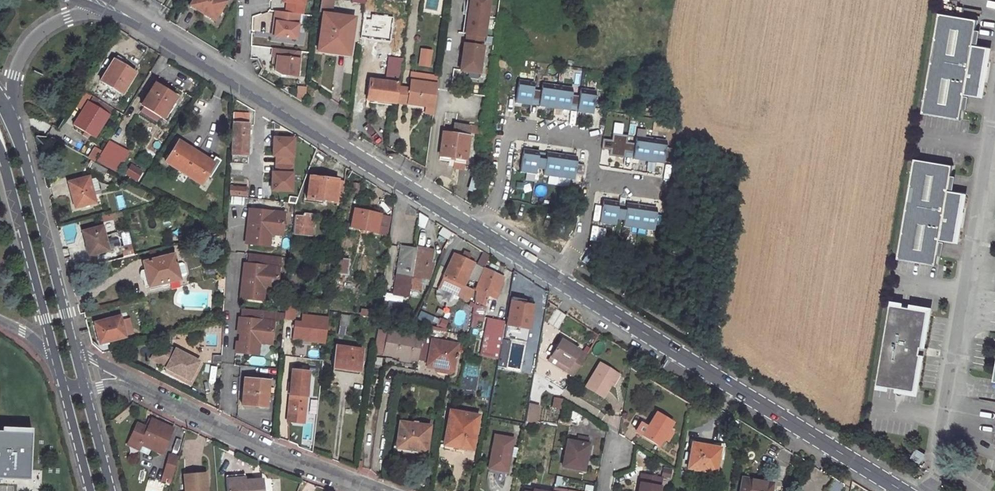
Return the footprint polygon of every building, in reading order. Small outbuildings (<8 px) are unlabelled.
[(214,21),(225,2),(224,1),(224,0),(192,0),(188,7),(214,21)] [(321,11),(332,13),(334,0),(322,0),(321,11)] [(466,35),(468,35),(484,37),(485,37),(490,0),(471,0),(466,35)] [(304,6),(285,4),(284,12),(299,14),(303,14),(304,6)] [(299,14),(284,12),(273,11),(270,37),(296,40),(299,14)] [(979,18),(941,12),(924,113),(962,119),(967,94),(982,96),(990,47),(975,44),(979,18)] [(352,20),(322,16),(318,47),(335,49),(334,52),(347,54),(352,20)] [(373,22),(362,20),(361,32),(360,32),(358,45),(374,47),(376,34),(372,34),(373,22)] [(465,45),(461,71),(480,74),(483,47),(482,47),(484,37),(468,35),(466,45),(465,45)] [(300,52),(272,48),(271,57),(273,57),(273,64),(276,65),(275,71),(283,75),(297,77),(300,52)] [(432,51),(422,49),(420,66),(429,67),(432,51)] [(126,62),(116,56),(101,82),(122,95),(136,71),(124,64),(126,62)] [(402,59),(388,57),(385,81),(361,79),(358,98),(394,102),(397,83),(400,83),(402,59)] [(412,73),(411,81),(426,83),(427,76),(412,73)] [(411,81),(408,104),(427,107),(425,114),(433,115),(437,89),(439,77),(427,76),(426,83),(411,81)] [(532,100),(534,89),(535,82),(519,79),(516,103),(531,106),(532,100)] [(542,90),(540,101),(539,106),(570,111),(571,106),(572,95),(574,88),(543,83),(542,90)] [(176,98),(154,85),(141,107),(163,120),(176,98)] [(580,96),(579,107),(578,112),(593,114),(597,91),(582,88),(580,96)] [(540,101),(542,90),(534,89),(532,100),(540,101)] [(579,107),(580,96),(572,95),(571,106),(579,107)] [(109,116),(87,103),(73,126),(95,139),(109,116)] [(233,123),(247,124),(248,115),(233,114),(233,123)] [(233,123),(231,157),(247,157),(249,158),(250,124),(247,124),(233,123)] [(466,163),(470,125),(454,124),(453,134),(443,133),(441,160),(455,162),(455,168),(460,168),(461,162),(465,163),(466,163)] [(625,151),(634,152),(635,144),(626,143),(627,136),(614,135),(613,141),(605,140),(604,148),(612,149),(611,155),(625,157),(625,151)] [(634,152),(633,159),(663,164),(664,160),(666,148),(667,141),(637,136),(635,144),(634,152)] [(274,138),(273,156),(277,156),(276,164),(293,165),(294,139),(274,138)] [(130,153),(110,141),(97,162),(117,173),(130,153)] [(213,164),(178,142),(165,163),(201,184),(213,164)] [(95,162),(101,152),(94,147),(88,159),(95,162)] [(672,149),(666,148),(664,160),(670,161),(672,149)] [(316,149),(311,162),(319,167),(327,156),(316,149)] [(537,170),(538,159),(540,152),(524,149),(520,173),(536,176),(537,170)] [(546,160),(545,171),(544,176),(574,181),(578,158),(548,153),(546,160)] [(545,171),(546,160),(538,159),(537,170),(545,171)] [(955,165),(917,159),(899,260),(938,266),(942,240),(957,243),(966,193),(950,191),(955,165)] [(107,170),(93,163),(90,168),(104,175),(107,170)] [(142,172),(130,164),(124,174),(136,181),(142,172)] [(272,173),(272,190),(292,191),(293,165),(276,164),(276,173),(272,173)] [(482,171),(476,169),(469,190),(475,192),(482,171)] [(87,177),(67,182),(74,207),(94,201),(87,177)] [(343,182),(309,177),(307,200),(341,205),(343,182)] [(230,187),(229,196),(246,197),(247,189),(230,187)] [(616,221),(618,210),(619,203),(603,200),(599,224),(615,226),(616,221)] [(626,211),(624,222),(623,227),(654,232),(655,225),(656,215),(657,208),(627,203),(626,211)] [(270,234),(271,227),(283,229),(285,212),(249,208),(248,219),(252,220),(260,221),(259,224),(251,224),(251,233),(246,233),(245,244),(269,246),(270,234)] [(380,215),(354,210),(350,227),(376,232),(380,215)] [(624,222),(626,211),(618,210),(616,221),(624,222)] [(311,235),(313,215),(304,214),(304,217),(295,216),(293,234),(311,235)] [(101,226),(82,231),(88,255),(107,251),(101,226)] [(271,227),(270,234),(283,235),(283,229),(271,227)] [(401,245),(394,293),(408,295),(412,274),(413,269),(416,247),(401,245)] [(416,247),(413,269),(412,274),(408,295),(419,297),(421,283),(416,282),(417,276),(431,277),(436,264),(431,263),(433,250),(416,247)] [(455,255),(439,292),(470,304),(474,292),(464,288),(467,280),(479,285),(486,268),(477,265),(468,261),(471,256),(465,253),(462,259),(455,255)] [(248,254),(247,264),(279,267),(280,257),(248,254)] [(173,256),(142,263),(148,287),(178,280),(173,256)] [(348,259),(339,258),(337,274),(347,275),(348,259)] [(264,289),(265,282),(278,284),(279,267),(247,264),(244,263),(243,274),(246,274),(253,275),(253,279),(245,278),(244,287),(241,287),(240,298),(263,301),(264,289)] [(499,285),(504,276),(486,268),(479,285),(476,291),(475,301),(484,304),(487,296),(494,299),(498,290),(500,291),(502,286),(499,285)] [(534,302),(512,299),(507,325),(505,325),(499,360),(495,378),(508,380),(511,366),(535,370),(546,308),(534,306),(534,302)] [(294,304),(286,303),(285,314),(284,320),(292,321),(294,304)] [(486,305),(475,303),(473,314),(483,316),(486,305)] [(930,312),(892,306),(879,386),(916,393),(922,356),(921,356),(922,348),(924,349),(930,312)] [(242,309),(241,317),(274,321),(274,319),(275,313),(242,309)] [(328,318),(303,315),(302,323),(295,322),(293,340),(325,344),(328,318)] [(120,316),(94,323),(99,344),(125,337),(120,316)] [(259,343),(260,336),(272,338),(274,321),(241,317),(239,317),(237,328),(241,329),(249,330),(248,333),(240,332),(239,342),(236,341),(235,352),(258,355),(259,343)] [(499,360),(505,325),(505,322),(489,318),(481,356),(499,360)] [(424,362),(430,330),(423,328),(418,361),(424,362)] [(377,330),(374,356),(382,354),(386,332),(377,330)] [(420,338),(386,332),(382,354),(416,360),(420,338)] [(453,371),(457,345),(431,340),(427,366),(436,367),(453,371)] [(552,357),(569,368),(569,369),(567,372),(575,376),(587,355),(562,341),(552,357)] [(362,350),(336,346),(332,368),(359,372),(362,350)] [(167,368),(166,369),(189,381),(198,361),(175,350),(175,351),(168,348),(156,351),(151,360),(167,368)] [(550,361),(567,372),(569,369),(569,368),(552,357),(550,361)] [(166,369),(165,372),(190,384),(201,362),(198,361),(189,381),(166,369)] [(292,364),(292,370),(308,372),(309,366),(292,364)] [(601,364),(587,388),(605,398),(612,385),(619,375),(601,364)] [(308,372),(292,370),(287,414),(304,416),(308,372)] [(614,387),(621,376),(619,375),(612,385),(614,387)] [(268,382),(244,380),(241,406),(265,408),(268,382)] [(562,400),(555,399),(553,408),(560,409),(562,400)] [(536,425),(539,407),(529,405),(528,409),(525,423),(536,425)] [(516,421),(525,423),(528,409),(519,407),(516,421)] [(478,417),(450,412),(444,446),(463,450),(464,448),(472,449),(478,417)] [(637,432),(642,435),(658,445),(662,437),(667,440),(672,430),(668,428),(672,422),(656,412),(647,427),(642,423),(637,432)] [(142,441),(162,451),(172,430),(151,420),(147,429),(137,424),(129,439),(140,445),(142,441)] [(429,427),(399,422),(395,447),(424,452),(429,427)] [(31,480),(33,429),(3,428),(3,433),(0,433),(0,479),(31,480)] [(513,439),(494,436),(488,469),(506,472),(513,439)] [(140,445),(160,454),(162,451),(142,441),(140,445)] [(575,446),(567,444),(563,467),(583,471),(587,448),(585,448),(575,446)] [(720,449),(692,444),(687,469),(715,474),(720,449)] [(918,453),(914,460),(920,464),(924,457),(918,453)] [(170,454),(164,471),(173,474),(178,457),(170,454)] [(204,472),(184,474),(185,490),(206,490),(204,472)] [(659,487),(667,488),(669,479),(661,478),(641,474),(640,484),(638,490),(659,490),(659,487)] [(242,475),(224,477),(224,484),(243,482),(242,475)] [(744,479),(742,490),(772,490),(774,483),(744,479)] [(224,484),(225,490),(260,490),(260,481),(243,482),(224,484)]
